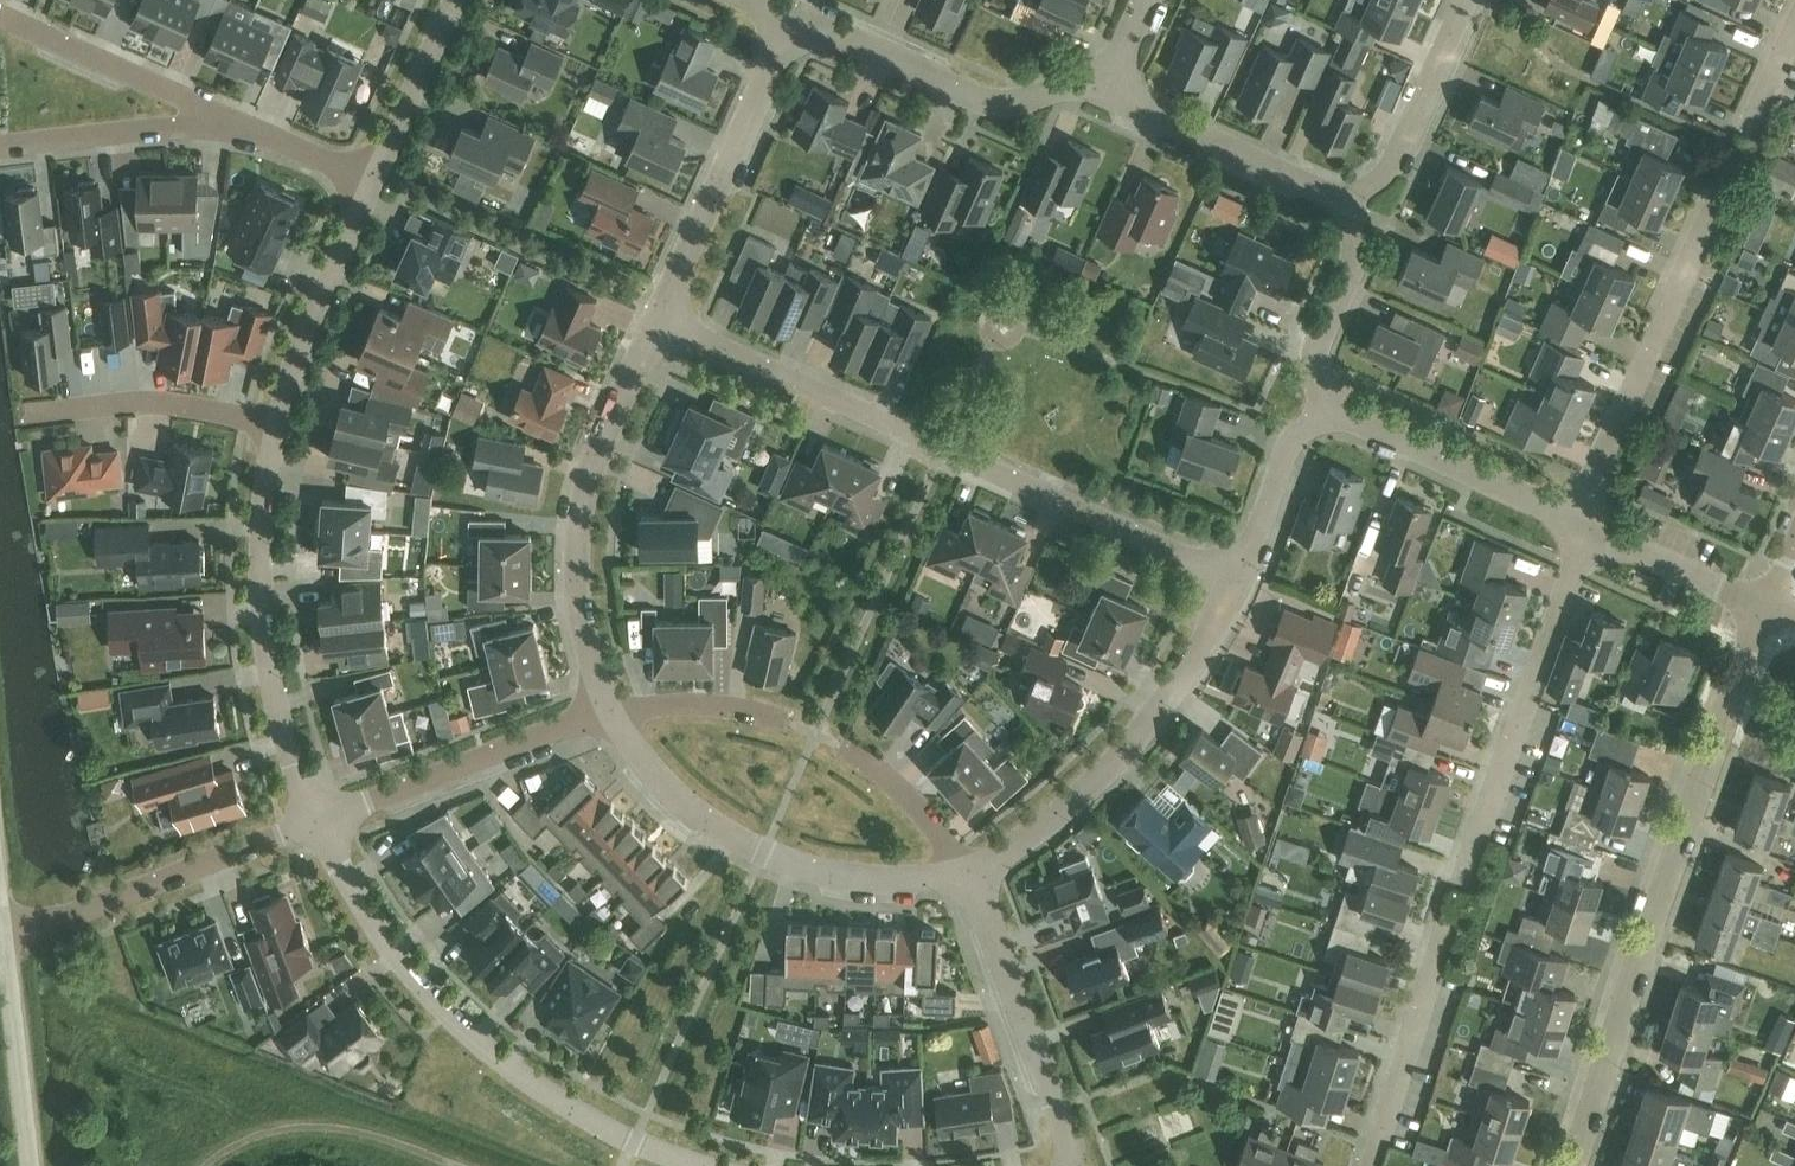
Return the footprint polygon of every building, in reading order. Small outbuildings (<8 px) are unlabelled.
[(92,4),(91,8),(105,14),(111,0),(83,0),(92,4)] [(171,0),(142,0),(131,25),(145,32),(146,28),(156,33),(171,0)] [(215,0),(171,0),(156,33),(166,37),(164,40),(178,47),(194,12),(207,18),(215,0)] [(249,21),(226,11),(231,0),(215,0),(207,18),(220,24),(204,58),(218,65),(220,61),(230,65),(249,21)] [(317,16),(325,0),(306,0),(302,9),(317,16)] [(574,0),(520,0),(515,10),(566,33),(579,5),(573,2),(574,0)] [(629,0),(593,0),(623,13),(629,0)] [(964,0),(921,0),(917,10),(952,26),(964,0)] [(1012,0),(982,0),(1009,9),(1012,0)] [(1010,15),(1045,31),(1053,14),(1075,24),(1086,0),(1017,0),(1010,15)] [(1253,5),(1262,9),(1266,0),(1255,0),(1253,5)] [(1272,0),(1270,0),(1262,19),(1269,22),(1286,16),(1290,8),(1272,0)] [(1335,28),(1372,44),(1380,26),(1401,36),(1412,10),(1390,0),(1348,0),(1335,28)] [(1412,10),(1416,0),(1390,0),(1412,10)] [(1544,8),(1587,27),(1598,4),(1590,0),(1548,0),(1544,8)] [(1727,11),(1732,0),(1703,0),(1727,11)] [(1658,45),(1716,72),(1727,46),(1709,38),(1716,24),(1682,9),(1671,32),(1665,30),(1658,45)] [(249,21),(230,65),(240,70),(238,73),(252,80),(267,45),(281,51),(292,25),(278,19),(273,32),(249,21)] [(1212,38),(1186,26),(1178,44),(1179,45),(1168,70),(1203,85),(1210,69),(1227,77),(1245,37),(1218,25),(1212,38)] [(703,67),(716,40),(686,26),(673,53),(671,52),(655,87),(701,108),(717,73),(703,67)] [(1603,45),(1612,49),(1606,62),(1641,78),(1654,47),(1611,29),(1603,45)] [(326,50),(313,45),(314,41),(295,33),(276,74),(296,82),(299,76),(306,79),(309,87),(303,102),(320,110),(323,116),(333,121),(343,117),(347,107),(345,101),(363,61),(328,45),(326,50)] [(1323,113),(1356,40),(1343,34),(1309,107),(1323,113)] [(1314,84),(1329,52),(1299,38),(1290,57),(1263,45),(1238,101),(1271,116),(1290,73),(1314,84)] [(1343,149),(1361,110),(1345,102),(1356,77),(1350,74),(1364,44),(1356,40),(1323,113),(1324,114),(1314,136),(1343,149)] [(550,86),(563,57),(532,43),(525,58),(499,46),(485,77),(506,87),(504,90),(522,98),(532,78),(550,86)] [(1704,98),(1716,72),(1658,45),(1651,61),(1657,64),(1643,95),(1677,109),(1685,90),(1704,98)] [(1389,107),(1401,81),(1388,76),(1376,102),(1389,107)] [(610,102),(617,86),(596,77),(589,92),(610,102)] [(853,156),(866,125),(842,115),(848,102),(814,86),(793,132),(828,147),(829,145),(853,156)] [(1544,104),(1506,87),(1499,102),(1481,94),(1468,124),(1494,136),(1491,141),(1504,146),(1506,142),(1509,143),(1520,147),(1528,126),(1533,128),(1544,104)] [(671,175),(686,143),(669,135),(676,118),(631,98),(616,130),(635,139),(628,155),(671,175)] [(1632,177),(1670,194),(1681,169),(1665,161),(1677,134),(1600,99),(1592,116),(1608,124),(1606,126),(1627,136),(1625,142),(1630,144),(1625,155),(1639,161),(1632,177)] [(534,137),(489,117),(482,134),(463,126),(450,156),(495,176),(502,161),(520,169),(534,137)] [(917,198),(930,167),(912,159),(914,151),(922,135),(887,119),(862,173),(917,198)] [(1564,137),(1569,126),(1556,120),(1551,131),(1564,137)] [(1078,201),(1100,154),(1067,139),(1059,158),(1043,151),(1022,197),(1051,211),(1060,192),(1078,201)] [(1785,180),(1794,161),(1777,154),(1769,173),(1785,180)] [(990,198),(1002,171),(970,156),(961,175),(943,167),(923,214),(951,227),(959,210),(983,221),(992,199),(990,198)] [(636,251),(652,217),(629,206),(637,189),(592,168),(581,193),(600,201),(588,229),(636,251)] [(1460,225),(1480,182),(1449,168),(1429,211),(1460,225)] [(1526,208),(1536,188),(1496,170),(1488,191),(1526,208)] [(168,175),(169,225),(184,225),(184,253),(210,253),(220,192),(218,191),(217,197),(198,197),(198,174),(168,175)] [(155,225),(169,225),(168,175),(139,175),(139,207),(125,207),(124,201),(122,201),(127,242),(155,242),(155,225)] [(1170,210),(1178,192),(1143,176),(1130,205),(1113,198),(1098,232),(1132,247),(1140,229),(1163,240),(1175,212),(1170,210)] [(1658,221),(1670,194),(1632,177),(1624,194),(1611,188),(1598,216),(1624,228),(1633,209),(1658,221)] [(71,186),(76,234),(95,232),(97,246),(123,243),(119,215),(105,217),(101,183),(99,183),(98,179),(82,181),(82,185),(71,186)] [(280,191),(261,183),(241,227),(239,226),(230,247),(272,267),(295,217),(293,216),(300,201),(295,198),(294,194),(284,189),(280,191)] [(8,194),(13,242),(32,240),(33,254),(60,251),(56,223),(42,224),(38,190),(35,191),(35,187),(18,189),(19,193),(8,194)] [(796,205),(824,217),(832,199),(804,187),(796,205)] [(1005,237),(1015,242),(1022,245),(1031,227),(1023,224),(1029,211),(1019,206),(1005,237)] [(451,275),(470,233),(437,218),(427,240),(415,234),(412,240),(414,241),(410,249),(408,248),(397,273),(427,286),(436,268),(451,275)] [(1589,256),(1578,281),(1622,301),(1634,275),(1613,265),(1625,238),(1590,221),(1576,250),(1589,256)] [(1765,236),(1750,229),(1743,244),(1758,251),(1765,236)] [(839,243),(854,250),(859,238),(844,232),(839,243)] [(1168,278),(1191,288),(1201,292),(1203,288),(1214,294),(1246,308),(1257,284),(1279,294),(1294,260),(1271,250),(1272,247),(1238,232),(1222,269),(1224,270),(1221,277),(1178,258),(1168,278)] [(765,320),(786,274),(767,266),(775,247),(748,235),(732,271),(747,278),(749,284),(739,308),(765,320)] [(1513,241),(1505,260),(1515,264),(1523,246),(1513,241)] [(1471,285),(1482,257),(1448,243),(1442,260),(1413,247),(1397,281),(1441,301),(1451,277),(1471,285)] [(1751,270),(1758,253),(1744,247),(1737,264),(1751,270)] [(502,248),(495,265),(512,272),(519,255),(502,248)] [(65,250),(67,268),(75,268),(74,249),(65,250)] [(809,271),(791,262),(786,274),(765,320),(791,331),(799,313),(805,311),(822,319),(839,281),(811,268),(809,271)] [(905,262),(892,295),(917,305),(921,295),(931,299),(941,276),(905,262)] [(1794,322),(1794,273),(1788,269),(1776,297),(1771,295),(1765,308),(1794,322)] [(860,362),(880,318),(889,299),(891,294),(878,288),(847,274),(829,315),(846,322),(834,351),(860,362)] [(1186,300),(1191,288),(1168,278),(1162,289),(1186,300)] [(54,280),(15,284),(17,301),(56,296),(54,280)] [(1554,299),(1542,326),(1577,343),(1589,317),(1610,327),(1622,301),(1578,281),(1567,306),(1554,299)] [(590,316),(597,300),(567,286),(557,308),(553,307),(538,340),(567,352),(566,355),(567,359),(579,364),(582,363),(583,360),(587,361),(601,329),(584,321),(587,315),(590,316)] [(193,370),(204,315),(202,314),(202,317),(176,312),(173,289),(159,291),(159,289),(131,294),(138,342),(139,341),(139,337),(158,334),(161,344),(158,363),(193,370)] [(126,314),(124,296),(102,299),(107,343),(129,341),(129,339),(125,339),(122,315),(126,314)] [(1242,376),(1256,343),(1239,335),(1247,319),(1196,297),(1183,326),(1203,335),(1194,355),(1242,376)] [(370,333),(416,353),(421,341),(441,349),(454,318),(410,299),(403,317),(381,308),(370,333)] [(880,318),(860,362),(886,374),(896,351),(913,359),(932,318),(901,304),(889,299),(880,318)] [(204,315),(193,370),(194,368),(228,374),(231,355),(239,348),(256,354),(254,361),(255,361),(270,312),(243,304),(242,305),(232,302),(227,319),(204,315)] [(58,380),(57,375),(59,375),(56,348),(70,346),(65,306),(39,309),(41,328),(23,331),(28,378),(32,378),(39,377),(40,382),(58,380)] [(1504,307),(1491,332),(1512,343),(1525,317),(1504,307)] [(1765,308),(1759,323),(1763,324),(1751,352),(1777,364),(1784,348),(1794,353),(1794,322),(1765,308)] [(1717,340),(1724,323),(1709,317),(1702,332),(1717,340)] [(1417,339),(1379,321),(1366,350),(1406,368),(1407,367),(1426,376),(1445,332),(1424,323),(1417,339)] [(410,366),(416,353),(370,333),(359,360),(381,369),(374,386),(417,405),(430,375),(410,366)] [(1474,371),(1486,344),(1464,335),(1452,362),(1474,371)] [(1583,357),(1545,340),(1531,372),(1542,377),(1535,390),(1545,394),(1582,411),(1594,385),(1574,376),(1583,357)] [(1791,426),(1794,418),(1794,399),(1781,392),(1789,375),(1757,360),(1742,391),(1750,395),(1745,405),(1791,426)] [(565,398),(574,378),(546,366),(534,393),(523,388),(510,417),(554,436),(566,407),(557,403),(560,396),(565,398)] [(1436,408),(1452,416),(1460,398),(1444,390),(1436,408)] [(337,429),(396,444),(398,444),(402,430),(407,431),(413,404),(371,393),(367,408),(343,402),(337,429)] [(1229,478),(1240,446),(1208,435),(1218,404),(1188,394),(1173,439),(1185,443),(1177,465),(1201,474),(1203,469),(1229,478)] [(1570,437),(1582,411),(1545,394),(1539,407),(1519,398),(1505,431),(1542,447),(1551,428),(1570,437)] [(474,423),(480,410),(471,406),(474,401),(461,395),(453,413),(474,423)] [(1662,422),(1677,428),(1686,409),(1689,401),(1674,395),(1671,402),(1662,422)] [(675,428),(721,448),(724,442),(734,438),(740,426),(750,431),(757,415),(722,399),(717,410),(712,411),(692,402),(686,414),(682,412),(675,428)] [(1779,453),(1791,426),(1745,405),(1739,417),(1732,414),(1717,446),(1750,461),(1758,443),(1779,453)] [(719,454),(721,448),(675,428),(668,442),(673,444),(667,456),(688,466),(690,470),(685,481),(720,497),(727,482),(716,477),(722,464),(719,454)] [(393,461),(396,444),(337,429),(330,458),(354,464),(350,478),(392,489),(399,462),(393,461)] [(536,503),(543,465),(522,461),(525,445),(480,436),(474,466),(491,469),(487,493),(536,503)] [(202,502),(212,449),(175,442),(171,460),(143,455),(137,486),(165,492),(164,495),(202,502)] [(831,503),(852,456),(824,443),(811,473),(796,466),(782,495),(809,507),(816,490),(833,497),(830,502),(831,503)] [(79,455),(78,445),(45,449),(50,495),(96,490),(95,484),(121,481),(118,450),(79,455)] [(1741,526),(1757,492),(1737,483),(1745,467),(1702,447),(1691,472),(1705,478),(1693,504),(1741,526)] [(766,468),(785,476),(793,458),(774,450),(766,468)] [(852,456),(831,503),(848,510),(843,522),(869,534),(882,505),(867,498),(880,468),(877,467),(879,464),(865,457),(863,461),(852,456)] [(1351,528),(1361,497),(1357,496),(1364,478),(1330,466),(1317,503),(1304,498),(1292,532),(1329,544),(1337,523),(1351,528)] [(776,496),(785,476),(766,468),(757,488),(776,496)] [(1669,511),(1675,498),(1643,484),(1637,497),(1669,511)] [(316,526),(371,530),(372,511),(387,512),(389,488),(347,486),(346,501),(324,499),(323,514),(317,514),(316,526)] [(679,515),(642,515),(642,551),(699,551),(699,557),(714,557),(713,533),(709,533),(721,505),(690,491),(679,515)] [(1413,557),(1431,508),(1397,496),(1390,514),(1387,513),(1376,545),(1394,552),(1384,581),(1412,591),(1422,561),(1413,557)] [(987,517),(989,513),(975,507),(973,510),(971,509),(957,538),(942,532),(929,561),(955,573),(963,556),(980,563),(999,522),(987,517)] [(429,521),(414,520),(413,532),(428,533),(429,521)] [(482,564),(530,563),(531,534),(506,534),(506,520),(469,520),(469,534),(482,534),(482,564)] [(999,522),(980,563),(997,571),(989,588),(1015,600),(1028,571),(1013,564),(1027,535),(1024,533),(1026,530),(1011,523),(1010,527),(999,522)] [(150,542),(149,523),(97,526),(99,562),(139,560),(141,586),(178,584),(178,580),(202,579),(201,569),(206,568),(205,550),(200,550),(200,539),(150,542)] [(370,549),(371,530),(316,526),(315,541),(321,542),(320,556),(341,558),(340,576),(383,575),(384,550),(370,549)] [(1475,600),(1518,615),(1528,589),(1502,580),(1512,551),(1477,539),(1463,579),(1480,585),(1475,600)] [(530,563),(482,564),(482,578),(469,578),(468,606),(500,606),(500,591),(530,592),(530,563)] [(1092,615),(1136,635),(1148,609),(1125,599),(1133,582),(1099,567),(1086,596),(1098,602),(1092,615)] [(762,608),(765,575),(745,574),(742,607),(762,608)] [(324,626),(385,619),(381,579),(334,584),(335,598),(321,599),(324,626)] [(686,620),(686,668),(714,668),(714,643),(728,643),(728,595),(700,596),(700,620),(686,620)] [(80,600),(81,621),(92,620),(91,599),(80,600)] [(1508,642),(1518,615),(1475,600),(1469,616),(1451,609),(1438,645),(1486,663),(1496,638),(1508,642)] [(447,604),(428,606),(429,618),(448,616),(447,604)] [(686,668),(686,620),(657,620),(657,607),(643,607),(643,644),(657,643),(657,669),(686,668)] [(177,613),(176,608),(111,612),(113,650),(143,649),(144,668),(169,666),(169,661),(206,659),(203,611),(177,613)] [(1313,620),(1286,609),(1278,627),(1274,625),(1269,637),(1277,641),(1267,666),(1269,667),(1266,674),(1247,665),(1244,672),(1240,670),(1232,688),(1237,689),(1234,696),(1262,708),(1260,712),(1280,720),(1295,685),(1291,684),(1304,652),(1321,659),(1336,624),(1315,616),(1313,620)] [(1567,633),(1556,665),(1547,688),(1573,698),(1588,657),(1613,666),(1619,647),(1617,646),(1626,622),(1591,610),(1581,638),(1567,633)] [(991,641),(998,626),(968,613),(961,628),(991,641)] [(1125,661),(1136,635),(1092,615),(1080,641),(1069,636),(1063,649),(1096,664),(1102,651),(1125,661)] [(415,637),(429,635),(427,617),(408,618),(410,637),(415,637)] [(507,617),(471,625),(477,651),(490,648),(494,664),(541,652),(534,624),(510,630),(507,617)] [(385,619),(324,626),(326,651),(341,649),(342,663),(389,658),(385,619)] [(434,641),(457,638),(455,620),(432,623),(434,641)] [(784,683),(797,632),(756,622),(751,643),(754,644),(752,652),(750,652),(745,673),(784,683)] [(1339,622),(1331,657),(1347,660),(1355,626),(1339,622)] [(1684,682),(1696,653),(1661,638),(1654,655),(1638,648),(1621,687),(1648,699),(1652,688),(1680,700),(1687,684),(1684,682)] [(1432,700),(1472,714),(1482,687),(1460,680),(1467,662),(1421,645),(1409,678),(1436,688),(1432,700)] [(1079,705),(1084,703),(1086,698),(1085,694),(1081,690),(1083,686),(1061,676),(1067,662),(1032,646),(1019,674),(1033,680),(1026,697),(1028,699),(1025,705),(1043,713),(1046,707),(1069,717),(1074,705),(1079,705)] [(541,652),(494,664),(498,678),(469,685),(476,715),(528,702),(524,686),(548,680),(541,652)] [(887,690),(873,712),(880,716),(879,717),(879,718),(879,719),(878,720),(879,722),(879,723),(880,724),(880,725),(881,726),(882,727),(884,727),(885,728),(886,728),(887,728),(888,727),(889,727),(890,727),(890,726),(891,725),(892,725),(892,724),(900,729),(910,714),(914,716),(920,715),(923,712),(936,724),(962,694),(947,681),(941,689),(929,681),(926,684),(902,668),(890,659),(878,677),(884,684),(888,688),(887,690)] [(343,725),(389,712),(382,685),(395,681),(390,667),(361,676),(364,689),(335,697),(343,725)] [(176,701),(173,683),(179,682),(179,680),(121,689),(127,724),(156,720),(160,746),(197,740),(197,736),(220,732),(214,695),(176,701)] [(1472,714),(1432,700),(1428,713),(1400,703),(1388,735),(1397,738),(1435,752),(1441,733),(1463,741),(1472,714)] [(1604,709),(1587,703),(1582,718),(1598,724),(1604,709)] [(1372,733),(1384,736),(1391,708),(1380,705),(1372,733)] [(389,712),(343,725),(351,753),(380,744),(384,758),(414,750),(402,709),(390,712),(389,712)] [(454,734),(449,715),(434,719),(440,738),(454,734)] [(946,790),(983,759),(973,747),(983,739),(963,717),(940,737),(950,749),(927,769),(946,790)] [(1294,759),(1305,733),(1284,724),(1273,751),(1294,759)] [(1589,783),(1639,800),(1648,774),(1630,768),(1640,741),(1598,726),(1588,754),(1598,757),(1589,783)] [(1263,751),(1232,727),(1221,742),(1202,728),(1182,755),(1222,786),(1234,771),(1243,778),(1263,751)] [(1297,756),(1318,763),(1327,738),(1306,731),(1297,756)] [(1439,804),(1448,777),(1428,770),(1435,752),(1397,738),(1382,783),(1393,787),(1439,804)] [(1789,744),(1782,759),(1794,764),(1794,747),(1789,744)] [(1546,752),(1542,766),(1555,770),(1559,757),(1546,752)] [(983,759),(946,790),(965,812),(988,792),(999,804),(1027,780),(1007,757),(993,770),(983,759)] [(205,778),(199,759),(135,778),(144,806),(174,797),(175,797),(183,827),(245,808),(233,770),(205,778)] [(561,836),(604,793),(583,771),(540,812),(526,798),(512,812),(535,836),(548,823),(561,836)] [(1744,801),(1781,814),(1791,785),(1755,772),(1744,801)] [(101,780),(105,796),(125,790),(125,789),(128,788),(124,775),(121,776),(120,774),(101,780)] [(1629,828),(1639,800),(1589,783),(1579,809),(1570,806),(1563,825),(1597,837),(1603,819),(1629,828)] [(1430,831),(1439,804),(1393,787),(1388,800),(1377,796),(1366,828),(1366,829),(1403,842),(1409,824),(1430,831)] [(581,857),(625,814),(604,793),(561,836),(574,849),(578,845),(585,852),(581,856),(581,857)] [(1172,816),(1168,816),(1145,796),(1120,824),(1130,834),(1129,837),(1139,846),(1143,845),(1176,875),(1179,872),(1181,874),(1185,874),(1192,866),(1192,862),(1190,860),(1202,847),(1195,841),(1211,823),(1186,801),(1172,816)] [(1781,814),(1744,801),(1734,830),(1770,843),(1775,830),(1789,834),(1790,832),(1794,834),(1794,819),(1794,818),(1781,814)] [(419,884),(471,849),(444,809),(418,827),(428,842),(406,857),(413,867),(409,870),(419,884)] [(1262,825),(1257,810),(1237,816),(1247,847),(1266,840),(1265,837),(1269,836),(1265,824),(1262,825)] [(602,878),(646,836),(625,814),(581,857),(595,871),(599,867),(606,874),(602,878)] [(1366,829),(1366,828),(1351,823),(1339,858),(1354,863),(1365,867),(1361,880),(1409,896),(1417,869),(1397,862),(1403,842),(1366,829)] [(623,900),(667,857),(646,836),(602,878),(616,892),(620,888),(627,895),(622,899),(623,900)] [(1545,891),(1592,907),(1601,880),(1583,874),(1589,856),(1547,842),(1541,861),(1553,865),(1545,891)] [(511,867),(526,862),(520,846),(505,852),(511,867)] [(471,849),(419,884),(428,897),(432,895),(438,904),(460,890),(470,904),(495,884),(471,849)] [(1788,907),(1793,894),(1757,881),(1762,866),(1726,853),(1716,882),(1752,894),(1788,907)] [(1066,876),(1039,886),(1050,916),(1069,909),(1076,928),(1109,916),(1101,897),(1103,896),(1092,867),(1091,864),(1089,864),(1086,856),(1062,865),(1066,876)] [(667,857),(623,900),(643,921),(630,933),(644,948),(668,924),(655,911),(667,900),(669,902),(678,894),(676,892),(688,879),(667,857)] [(559,879),(567,870),(557,859),(548,868),(559,879)] [(1400,922),(1409,896),(1361,880),(1357,892),(1345,888),(1335,923),(1372,935),(1378,915),(1400,922)] [(580,900),(588,892),(578,881),(569,889),(580,900)] [(1747,909),(1752,894),(1716,882),(1706,910),(1742,923),(1755,928),(1778,936),(1782,922),(1747,909)] [(1143,883),(1116,893),(1122,911),(1150,902),(1143,883)] [(1255,899),(1267,902),(1271,888),(1260,884),(1255,899)] [(1584,934),(1592,907),(1545,891),(1536,919),(1523,914),(1517,931),(1507,927),(1503,939),(1567,959),(1567,958),(1549,953),(1558,926),(1584,934)] [(487,969),(529,926),(523,920),(524,911),(505,892),(477,914),(469,921),(481,933),(466,947),(468,949),(466,952),(476,962),(478,960),(487,969)] [(272,899),(270,893),(254,899),(257,905),(255,906),(262,927),(265,926),(268,932),(248,939),(271,1001),(298,991),(290,969),(311,961),(307,949),(311,947),(301,919),(296,921),(286,894),(272,899)] [(597,925),(605,917),(595,906),(586,914),(595,923),(597,925)] [(1094,994),(1115,986),(1114,982),(1130,976),(1123,957),(1139,951),(1135,941),(1169,929),(1161,907),(1125,920),(1130,933),(1097,945),(1098,950),(1066,962),(1072,976),(1069,979),(1073,990),(1077,991),(1079,995),(1093,990),(1094,994)] [(1731,952),(1742,923),(1706,910),(1696,939),(1731,952)] [(1218,954),(1234,941),(1212,915),(1196,928),(1218,954)] [(1034,943),(1048,936),(1040,920),(1026,926),(1034,943)] [(199,980),(214,974),(212,969),(233,961),(217,921),(161,943),(177,983),(197,975),(199,980)] [(1366,953),(1372,935),(1335,923),(1324,956),(1335,959),(1331,972),(1379,988),(1388,960),(1366,953)] [(815,986),(818,925),(788,924),(787,942),(784,942),(784,953),(787,953),(786,970),(768,969),(766,1002),(786,1003),(787,985),(815,986)] [(845,988),(848,926),(818,925),(815,986),(817,986),(817,981),(827,981),(826,987),(845,988)] [(529,926),(487,969),(494,977),(492,979),(502,990),(504,987),(507,990),(522,974),(534,985),(541,978),(564,954),(547,936),(538,935),(529,926)] [(875,989),(878,928),(848,926),(845,988),(847,988),(847,982),(857,983),(856,988),(875,989)] [(905,991),(908,929),(878,928),(875,989),(877,989),(877,983),(886,984),(886,990),(905,991)] [(1751,941),(1773,949),(1778,936),(1755,928),(1751,941)] [(955,1011),(956,991),(936,990),(939,931),(908,929),(905,991),(923,991),(922,1010),(955,1011)] [(1558,988),(1567,959),(1503,939),(1497,959),(1504,961),(1501,972),(1522,979),(1514,1004),(1566,1020),(1575,994),(1558,988)] [(635,978),(644,964),(630,955),(623,965),(621,968),(624,971),(635,978)] [(331,965),(336,978),(356,970),(351,957),(331,965)] [(619,992),(571,959),(552,987),(566,997),(549,1023),(551,1024),(552,1031),(560,1036),(567,1035),(577,1041),(588,1039),(615,998),(619,992)] [(245,1009),(266,1002),(251,962),(230,969),(245,1009)] [(1371,1014),(1379,988),(1331,972),(1327,984),(1316,981),(1311,994),(1302,991),(1296,1010),(1298,1011),(1345,1026),(1351,1008),(1371,1014)] [(1671,1016),(1710,1028),(1718,1005),(1735,1010),(1743,983),(1712,973),(1706,990),(1682,983),(1671,1016)] [(440,988),(451,1002),(462,995),(451,980),(440,988)] [(1127,1061),(1144,1055),(1143,1051),(1160,1045),(1152,1022),(1172,1015),(1162,988),(1104,1010),(1110,1025),(1093,1032),(1105,1065),(1126,1057),(1127,1061)] [(383,1036),(357,1001),(321,1028),(309,1012),(311,1011),(310,1010),(277,1035),(292,1054),(302,1059),(312,1052),(317,1058),(326,1051),(339,1069),(350,1061),(353,1065),(363,1066),(374,1058),(375,1048),(372,1044),(383,1036)] [(1557,1047),(1566,1020),(1514,1004),(1505,1030),(1496,1027),(1490,1044),(1482,1041),(1478,1053),(1512,1064),(1515,1054),(1524,1057),(1530,1039),(1557,1047)] [(860,1022),(860,1010),(845,1009),(844,1021),(860,1022)] [(889,1023),(890,1011),(875,1010),(874,1022),(889,1023)] [(1774,1023),(1789,1030),(1794,1017),(1780,1010),(1774,1023)] [(260,1015),(265,1030),(275,1026),(270,1011),(260,1015)] [(1340,1044),(1345,1026),(1298,1011),(1290,1037),(1309,1043),(1303,1062),(1350,1078),(1359,1050),(1340,1044)] [(830,1025),(830,1013),(815,1013),(814,1025),(830,1025)] [(1703,1053),(1710,1028),(1671,1016),(1661,1049),(1685,1057),(1679,1075),(1682,1076),(1678,1089),(1712,1101),(1716,1086),(1711,1085),(1720,1058),(1703,1053)] [(971,1033),(983,1066),(1001,1059),(989,1027),(971,1033)] [(799,1092),(808,1055),(785,1049),(783,1057),(765,1053),(763,1062),(749,1058),(744,1077),(741,1076),(732,1112),(773,1123),(782,1088),(799,1092)] [(1214,1076),(1220,1058),(1199,1051),(1193,1069),(1214,1076)] [(1503,1092),(1512,1064),(1478,1053),(1469,1081),(1480,1085),(1471,1112),(1520,1127),(1529,1100),(1503,1092)] [(1763,1082),(1768,1067),(1731,1056),(1727,1071),(1763,1082)] [(867,1136),(870,1085),(851,1084),(853,1068),(815,1062),(807,1116),(835,1120),(835,1134),(839,1135),(842,1139),(852,1140),(855,1135),(867,1136)] [(1350,1078),(1303,1062),(1294,1088),(1283,1085),(1277,1104),(1326,1123),(1333,1102),(1342,1104),(1350,1078)] [(870,1085),(867,1136),(876,1136),(879,1141),(889,1142),(892,1137),(897,1137),(898,1123),(926,1121),(922,1067),(884,1069),(885,1086),(870,1085)] [(943,1133),(996,1125),(992,1100),(1012,1097),(1011,1092),(1002,1067),(970,1073),(973,1090),(937,1096),(943,1133)] [(1769,1089),(1794,1100),(1794,1101),(1794,1076),(1778,1068),(1769,1089)] [(1633,1125),(1676,1139),(1681,1124),(1708,1133),(1716,1107),(1648,1086),(1643,1102),(1641,1102),(1633,1125)] [(1118,1123),(1128,1154),(1196,1131),(1185,1100),(1118,1123)] [(1520,1127),(1471,1112),(1471,1113),(1472,1113),(1464,1139),(1451,1135),(1445,1152),(1480,1163),(1485,1146),(1512,1154),(1520,1127)] [(1787,1118),(1782,1128),(1794,1134),(1794,1122),(1787,1118)] [(1676,1139),(1633,1125),(1626,1150),(1668,1163),(1669,1162),(1682,1165),(1690,1165),(1692,1157),(1672,1152),(1676,1139)] [(1271,1129),(1262,1126),(1258,1137),(1248,1134),(1235,1165),(1257,1165),(1271,1129)] [(1286,1148),(1276,1145),(1281,1133),(1271,1129),(1257,1165),(1279,1165),(1286,1148)] [(1714,1149),(1727,1155),(1735,1138),(1722,1133),(1714,1149)] [(1309,1144),(1299,1141),(1295,1152),(1286,1148),(1279,1165),(1301,1165),(1309,1144)] [(1301,1165),(1323,1165),(1324,1163),(1314,1159),(1318,1148),(1309,1144),(1301,1165)] [(1794,1155),(1774,1145),(1769,1156),(1791,1165),(1794,1155)] [(1727,1155),(1714,1149),(1706,1165),(1722,1165),(1727,1155)] [(1668,1163),(1626,1150),(1620,1165),(1668,1165),(1668,1163)]
